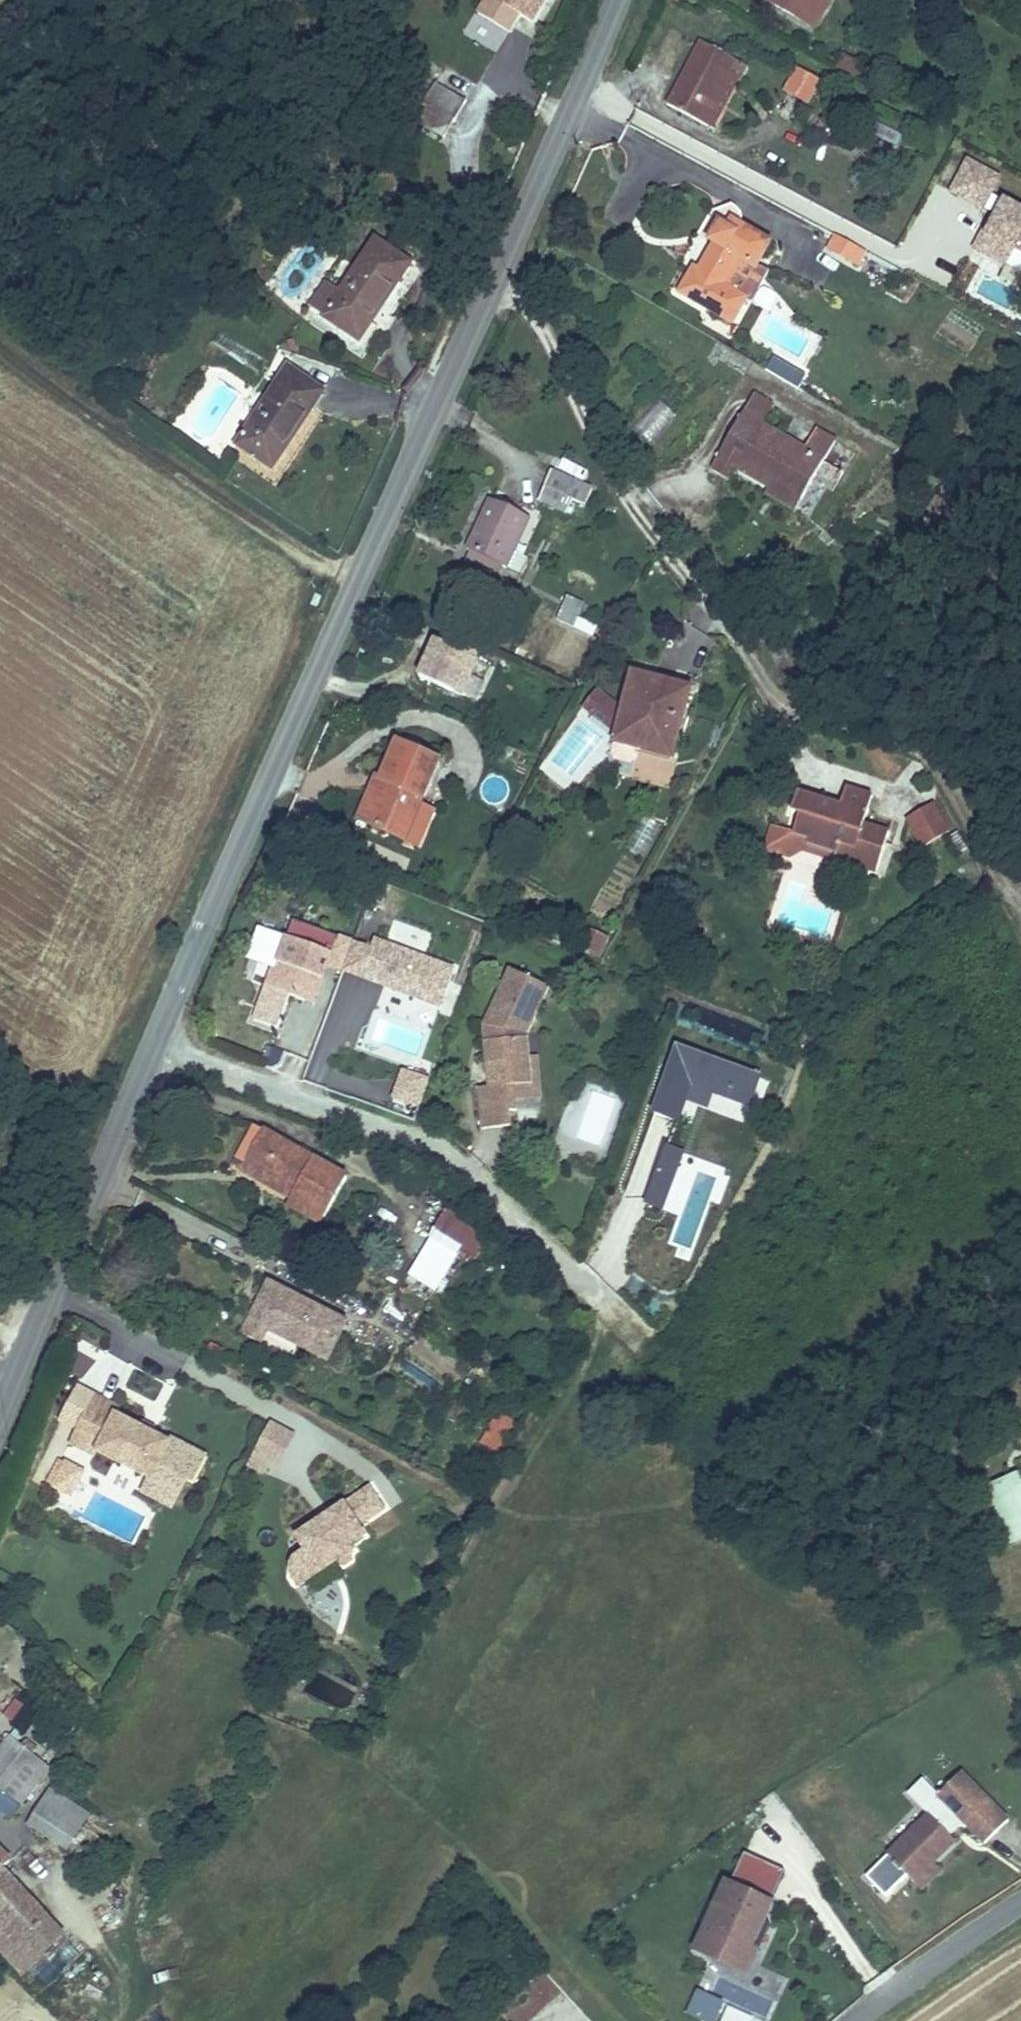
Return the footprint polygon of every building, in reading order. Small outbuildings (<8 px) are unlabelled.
[(550,11),(556,0),(531,0),(550,11)] [(808,24),(822,0),(769,0),(769,1),(808,24)] [(808,24),(818,30),(835,0),(822,0),(808,24)] [(426,108),(460,128),(514,35),(482,15),(426,108)] [(667,108),(704,127),(730,76),(738,61),(700,42),(667,108)] [(787,94),(804,103),(817,81),(800,72),(787,94)] [(730,76),(704,127),(716,133),(742,82),(730,76)] [(1020,269),(1020,210),(993,202),(1002,173),(960,161),(949,199),(984,209),(971,255),(1020,269)] [(729,236),(741,244),(744,246),(756,218),(723,202),(716,215),(701,208),(693,226),(700,230),(688,262),(680,260),(673,276),(730,304),(741,278),(726,272),(713,266),(729,236)] [(830,233),(822,249),(859,267),(866,251),(830,233)] [(726,272),(741,244),(729,236),(713,266),(726,272)] [(351,287),(335,313),(378,340),(425,264),(384,237),(351,287)] [(323,305),(335,313),(351,287),(341,281),(323,305)] [(797,387),(807,372),(786,358),(776,374),(797,387)] [(250,436),(287,462),(335,389),(298,365),(250,436)] [(751,376),(740,393),(762,405),(771,388),(751,376)] [(713,439),(773,470),(777,464),(809,482),(840,425),(821,414),(810,433),(762,405),(740,393),(713,439)] [(649,443),(674,415),(658,401),(633,428),(649,443)] [(537,484),(567,499),(575,484),(586,491),(596,470),(554,450),(537,484)] [(777,464),(773,470),(769,475),(800,494),(809,482),(777,464)] [(467,523),(473,526),(502,541),(510,545),(519,526),(532,500),(492,479),(467,523)] [(502,541),(473,526),(466,539),(495,553),(502,541)] [(532,532),(519,526),(510,545),(524,550),(532,532)] [(558,604),(575,611),(588,584),(571,576),(558,604)] [(427,642),(417,682),(461,693),(459,702),(482,707),(493,659),(461,652),(462,650),(427,642)] [(610,728),(673,746),(696,673),(632,655),(620,694),(595,671),(579,692),(613,717),(610,728)] [(350,806),(403,829),(417,794),(438,745),(400,729),(384,763),(369,757),(350,806)] [(894,819),(891,818),(868,810),(875,787),(852,779),(845,795),(810,783),(809,787),(800,810),(811,814),(807,828),(817,832),(814,839),(839,846),(836,855),(880,867),(894,819)] [(417,794),(403,829),(418,835),(432,800),(417,794)] [(938,801),(904,819),(920,849),(954,831),(938,801)] [(645,815),(628,848),(643,856),(660,823),(645,815)] [(339,977),(452,1009),(464,965),(372,940),(371,945),(292,922),(288,937),(256,928),(247,958),(271,965),(264,989),(330,1008),(339,977)] [(584,929),(579,952),(602,958),(608,934),(584,929)] [(493,1031),(531,959),(517,953),(492,1010),(493,1031)] [(558,970),(531,959),(493,1031),(494,1065),(483,1066),(483,1111),(516,1112),(515,1094),(523,1093),(523,1078),(523,1064),(540,1063),(540,1037),(539,1012),(558,970)] [(550,1037),(540,1037),(540,1063),(523,1064),(523,1078),(549,1077),(550,1037)] [(707,1109),(711,1097),(751,1110),(762,1076),(673,1048),(652,1114),(682,1124),(688,1103),(707,1109)] [(419,1112),(428,1077),(399,1069),(390,1104),(419,1112)] [(326,1211),(347,1174),(261,1124),(244,1154),(293,1183),(289,1190),(326,1211)] [(646,1206),(668,1211),(683,1151),(661,1146),(646,1206)] [(293,1183),(244,1154),(236,1168),(285,1196),(289,1190),(293,1183)] [(280,1206),(317,1227),(326,1211),(289,1190),(285,1196),(280,1206)] [(442,1217),(415,1262),(444,1279),(472,1234),(442,1217)] [(444,1279),(415,1262),(408,1274),(437,1291),(444,1279)] [(298,1340),(295,1346),(323,1361),(346,1320),(270,1280),(248,1321),(266,1329),(268,1324),(298,1340)] [(403,1323),(412,1307),(389,1295),(380,1312),(403,1323)] [(275,1337),(295,1346),(298,1340),(268,1324),(266,1329),(248,1321),(240,1334),(257,1344),(275,1337)] [(127,1426),(107,1416),(112,1407),(85,1394),(68,1428),(97,1442),(92,1453),(141,1478),(148,1465),(159,1442),(139,1432),(127,1426)] [(479,1443),(497,1452),(513,1421),(494,1411),(479,1443)] [(139,1432),(142,1425),(130,1419),(127,1426),(139,1432)] [(247,1466),(263,1473),(268,1462),(280,1467),(296,1433),(268,1421),(247,1466)] [(97,1442),(68,1428),(60,1443),(89,1458),(92,1453),(97,1442)] [(990,1466),(1005,1503),(1020,1497),(1020,1452),(990,1466)] [(70,1495),(83,1470),(65,1461),(52,1485),(70,1495)] [(148,1498),(161,1471),(148,1465),(141,1478),(135,1491),(148,1498)] [(297,1588),(317,1576),(313,1568),(323,1562),(328,1569),(339,1562),(342,1566),(352,1560),(348,1554),(352,1550),(349,1543),(360,1536),(353,1524),(381,1507),(365,1487),(337,1504),(314,1518),(289,1533),(296,1545),(288,1558),(287,1570),(297,1588)] [(1020,1520),(1020,1497),(1005,1503),(1014,1523),(1020,1520)] [(310,1511),(314,1518),(337,1504),(332,1499),(310,1511)] [(313,1568),(317,1576),(328,1569),(323,1562),(313,1568)] [(23,1798),(34,1782),(41,1786),(50,1774),(3,1740),(0,1744),(0,1781),(23,1798)] [(956,1826),(970,1813),(989,1835),(1013,1814),(968,1763),(944,1784),(929,1768),(914,1782),(934,1804),(892,1843),(910,1864),(930,1846),(936,1853),(960,1831),(956,1826)] [(70,1824),(57,1847),(65,1851),(86,1814),(51,1793),(42,1808),(70,1824)] [(29,1831),(57,1847),(70,1824),(42,1808),(29,1831)] [(923,1878),(943,1861),(936,1853),(930,1846),(910,1864),(923,1878)] [(787,1875),(747,1856),(732,1888),(729,1886),(719,1906),(728,1910),(717,1931),(709,1927),(698,1952),(747,1975),(758,1951),(753,1948),(787,1875)] [(9,1952),(45,1918),(0,1871),(0,1942),(9,1952)] [(717,1931),(728,1910),(719,1906),(709,1927),(717,1931)] [(45,1918),(9,1952),(25,1968),(61,1933),(45,1918)] [(685,2015),(699,2020),(762,2020),(696,1991),(685,2015)]
